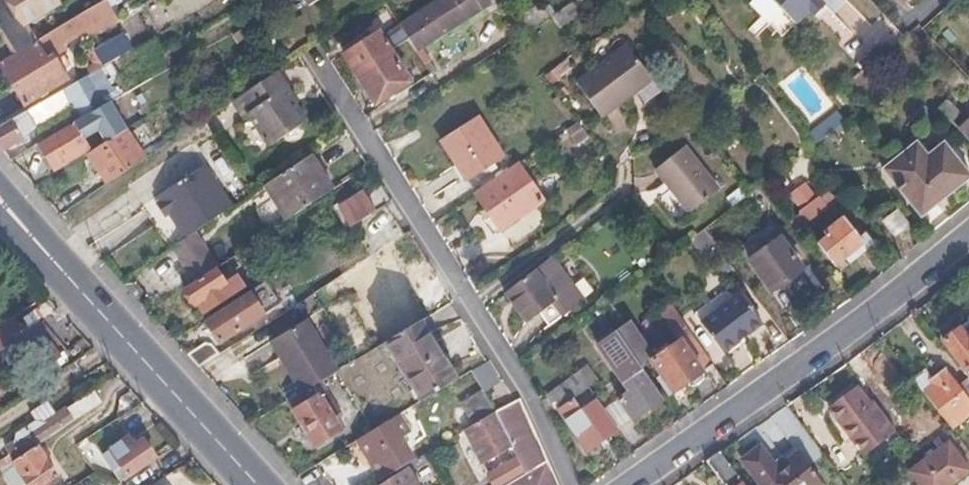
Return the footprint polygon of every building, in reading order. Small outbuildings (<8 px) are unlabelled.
[(58,5),(55,0),(0,0),(0,26),(7,38),(0,43),(0,63),(2,62),(34,42),(25,24),(58,5)] [(492,0),(434,0),(398,23),(408,39),(416,49),(492,0)] [(581,0),(579,0),(558,13),(568,29),(590,14),(581,0)] [(822,0),(754,0),(751,3),(770,23),(784,11),(796,24),(810,11),(815,16),(827,5),(822,0)] [(69,33),(82,26),(100,15),(94,5),(76,16),(34,42),(2,62),(27,104),(70,79),(56,55),(75,44),(69,33)] [(409,81),(390,51),(408,39),(398,23),(379,36),(376,32),(343,54),(375,103),(409,81)] [(112,62),(128,52),(121,39),(94,55),(101,68),(112,62)] [(603,116),(636,90),(645,102),(661,89),(629,45),(578,82),(603,116)] [(554,81),(575,65),(569,57),(548,72),(554,81)] [(437,70),(431,60),(425,64),(432,73),(437,70)] [(101,68),(64,89),(73,103),(82,118),(113,101),(120,97),(113,84),(122,80),(112,62),(101,68)] [(299,98),(290,84),(287,86),(277,70),(229,102),(239,117),(247,112),(268,144),(303,122),(292,103),(299,98)] [(36,128),(35,125),(73,103),(64,89),(28,111),(0,126),(0,146),(4,151),(31,136),(36,128)] [(577,116),(561,94),(556,97),(571,119),(577,116)] [(961,113),(948,99),(939,107),(952,122),(961,113)] [(128,128),(126,125),(113,101),(82,118),(42,142),(56,167),(91,148),(85,138),(101,129),(107,141),(126,130),(128,128)] [(817,140),(826,133),(847,117),(840,108),(819,125),(811,132),(817,140)] [(468,181),(503,157),(477,117),(440,140),(468,181)] [(959,128),(968,139),(968,118),(959,128)] [(590,134),(581,122),(569,130),(578,143),(590,134)] [(108,183),(146,158),(126,130),(107,141),(87,154),(108,183)] [(968,176),(942,143),(925,156),(914,143),(883,167),(920,214),(937,200),(968,176)] [(719,187),(685,144),(654,168),(689,211),(719,187)] [(332,188),(309,153),(261,184),(285,220),(332,188)] [(168,217),(181,236),(191,230),(229,205),(216,185),(202,164),(155,195),(158,200),(153,204),(162,218),(167,215),(168,217)] [(543,204),(517,167),(476,196),(501,233),(543,204)] [(806,218),(835,196),(826,189),(818,196),(816,194),(798,209),(800,212),(788,220),(793,226),(803,217),(806,218)] [(342,224),(366,207),(355,190),(330,207),(342,224)] [(906,226),(895,211),(882,220),(893,235),(906,226)] [(864,242),(842,216),(825,231),(828,235),(818,244),(835,265),(864,242)] [(216,265),(191,230),(181,236),(168,244),(192,281),(216,265)] [(400,259),(412,251),(400,233),(341,273),(353,291),(383,271),(399,295),(416,285),(400,259)] [(802,269),(779,238),(749,259),(771,290),(802,269)] [(581,300),(550,259),(506,294),(528,323),(539,312),(549,326),(581,300)] [(239,287),(223,261),(216,265),(192,281),(184,287),(201,313),(239,287)] [(262,313),(246,289),(202,319),(217,344),(262,313)] [(723,351),(761,323),(739,291),(700,320),(723,351)] [(713,363),(686,323),(671,303),(659,310),(679,339),(654,356),(652,358),(661,373),(657,377),(668,394),(713,363)] [(391,421),(460,380),(423,320),(336,373),(372,431),(391,421)] [(654,356),(629,320),(626,322),(616,329),(641,365),(652,358),(654,356)] [(270,342),(282,362),(301,394),(314,386),(336,373),(306,321),(270,342)] [(966,337),(957,326),(941,339),(964,370),(963,372),(966,376),(968,379),(968,335),(966,337)] [(618,427),(631,418),(658,400),(639,371),(642,369),(641,365),(616,329),(597,344),(628,392),(604,408),(618,427)] [(497,387),(487,364),(467,376),(480,394),(482,396),(497,387)] [(597,380),(588,365),(579,371),(588,386),(589,387),(597,380)] [(923,390),(950,427),(968,412),(968,379),(966,376),(955,384),(942,368),(929,378),(922,369),(912,377),(923,390)] [(618,427),(604,408),(589,387),(588,386),(579,371),(549,395),(586,449),(618,427)] [(341,430),(314,386),(301,394),(287,403),(314,447),(341,430)] [(861,451),(892,427),(876,406),(872,400),(868,403),(855,386),(827,408),(851,439),(861,451)] [(97,403),(91,391),(51,415),(46,408),(49,406),(46,401),(27,413),(32,420),(13,431),(13,440),(5,445),(9,452),(0,457),(0,465),(36,442),(97,403)] [(495,415),(482,396),(480,394),(460,408),(473,429),(492,417),(495,415)] [(519,400),(495,415),(492,417),(512,447),(518,458),(528,474),(509,484),(558,484),(519,400)] [(512,447),(492,417),(473,429),(464,434),(483,464),(512,447)] [(404,452),(398,441),(402,438),(391,421),(372,431),(357,441),(375,470),(404,452)] [(152,459),(141,441),(132,446),(128,436),(99,453),(107,467),(111,465),(114,468),(119,467),(125,475),(152,459)] [(968,469),(945,439),(907,470),(919,484),(948,484),(968,469)] [(36,442),(0,465),(0,470),(9,484),(13,484),(22,480),(25,484),(37,484),(55,474),(36,442)] [(819,482),(797,451),(775,468),(758,447),(740,461),(759,484),(815,484),(819,482)] [(740,484),(742,482),(718,451),(704,461),(723,484),(722,484),(741,484),(740,484)] [(518,458),(491,475),(497,484),(509,484),(528,474),(518,458)] [(406,471),(380,484),(416,484),(406,471)]
